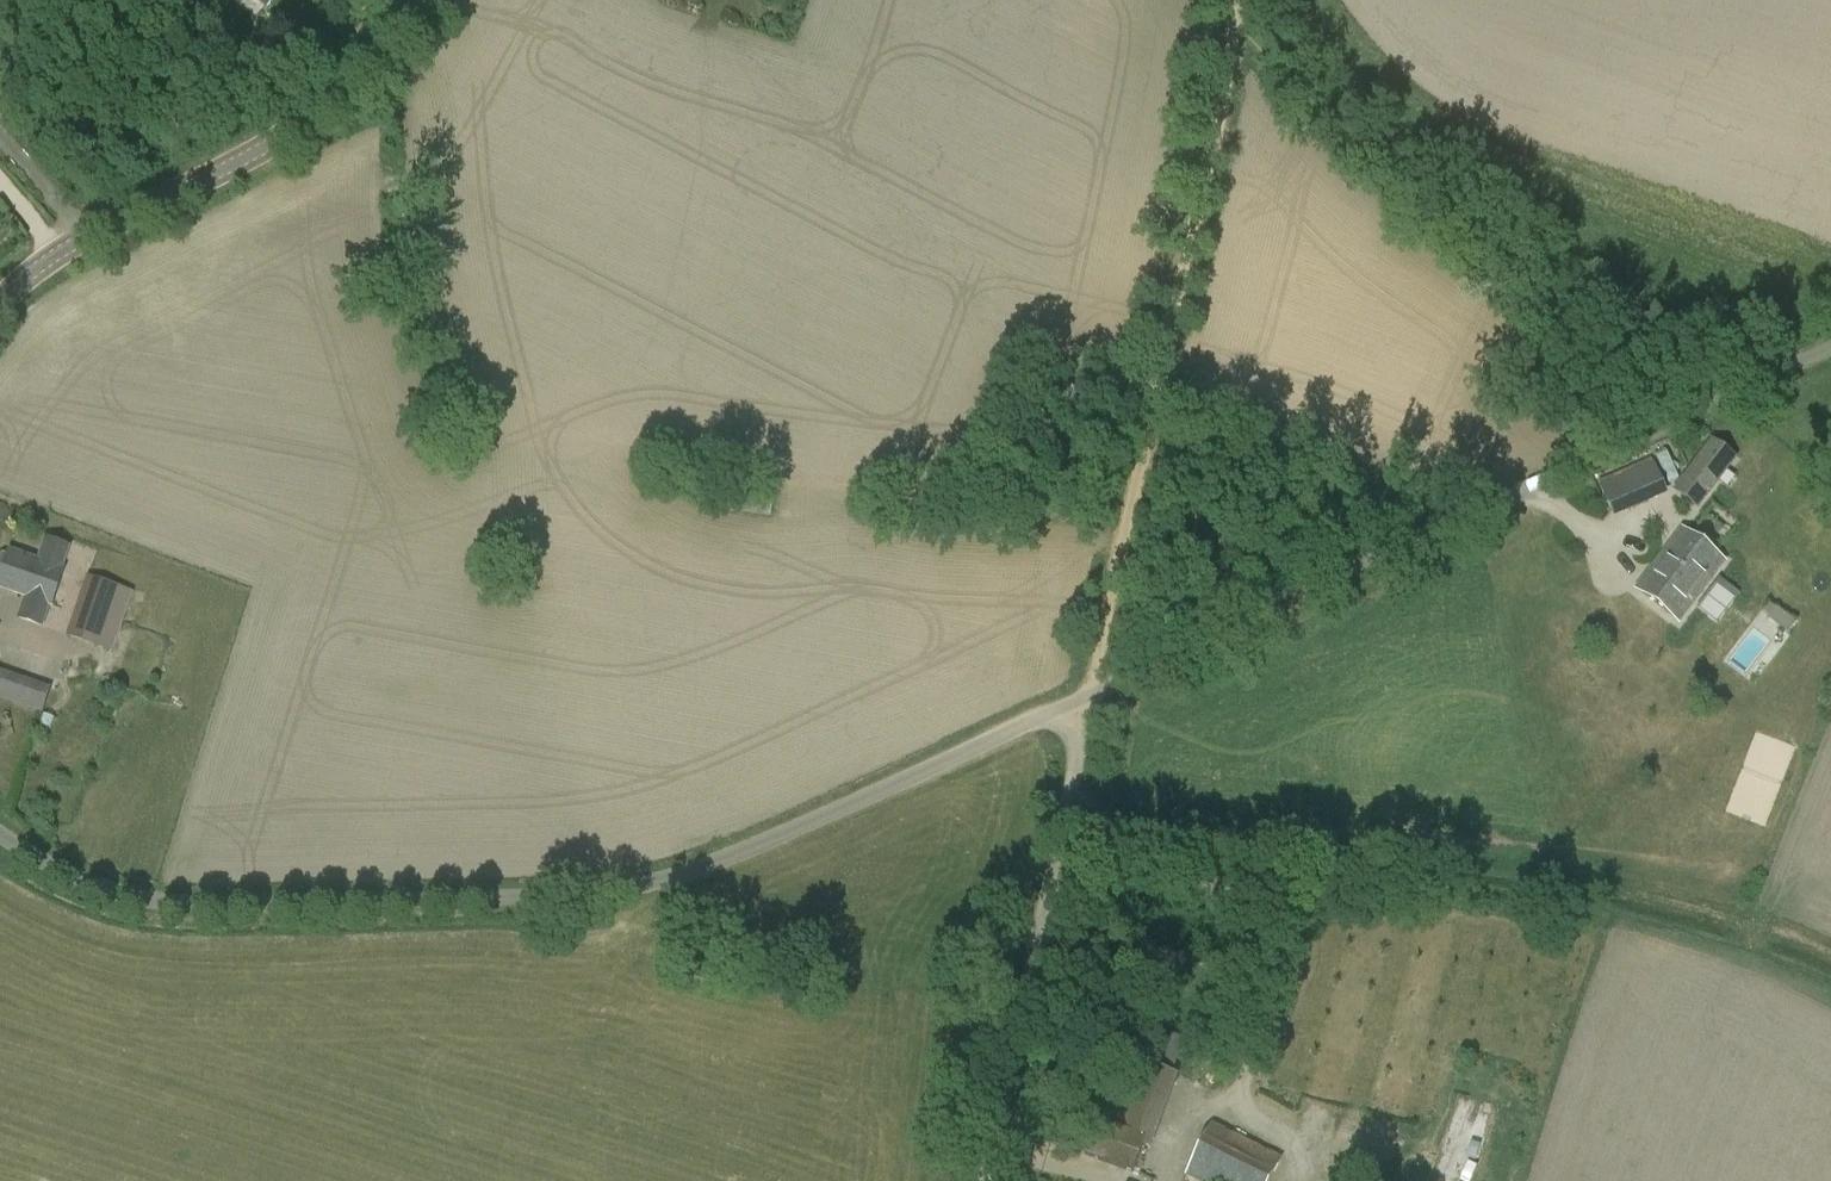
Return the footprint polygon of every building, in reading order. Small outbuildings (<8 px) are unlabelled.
[(1694,507),(1723,468),(1702,452),(1673,491),(1694,507)] [(1653,464),(1640,470),(1649,492),(1663,486),(1653,464)] [(1678,620),(1723,561),(1684,531),(1639,590),(1678,620)] [(2,577),(0,583),(0,588),(27,598),(20,619),(42,627),(49,606),(51,606),(54,597),(63,572),(61,571),(69,548),(46,540),(38,563),(36,562),(26,559),(10,553),(9,556),(3,554),(0,556),(0,576),(2,577)] [(88,578),(67,637),(113,653),(134,593),(88,578)] [(48,711),(57,685),(3,667),(0,677),(0,695),(48,711)] [(1143,1148),(1146,1140),(1094,1121),(1081,1157),(1133,1175),(1143,1148)] [(1281,1158),(1212,1124),(1186,1177),(1195,1180),(1271,1180),(1281,1158)]
